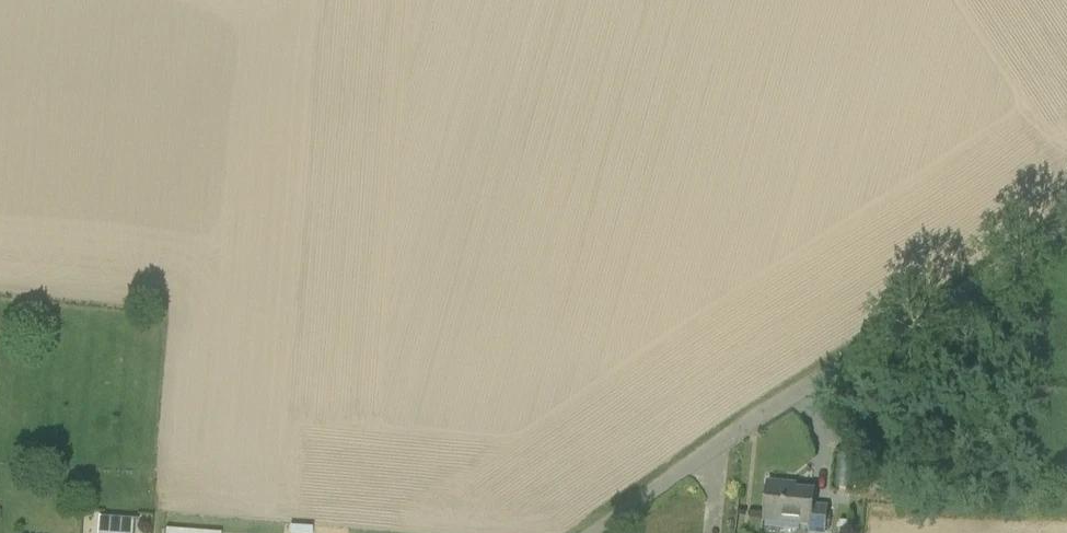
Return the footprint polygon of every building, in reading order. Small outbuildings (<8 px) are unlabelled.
[(813,503),(814,491),(788,488),(788,484),(768,482),(764,521),(809,525),(808,532),(826,532),(827,530),(829,531),(830,514),(828,514),(829,505),(813,503)] [(100,532),(134,532),(134,516),(100,516),(100,532)]
